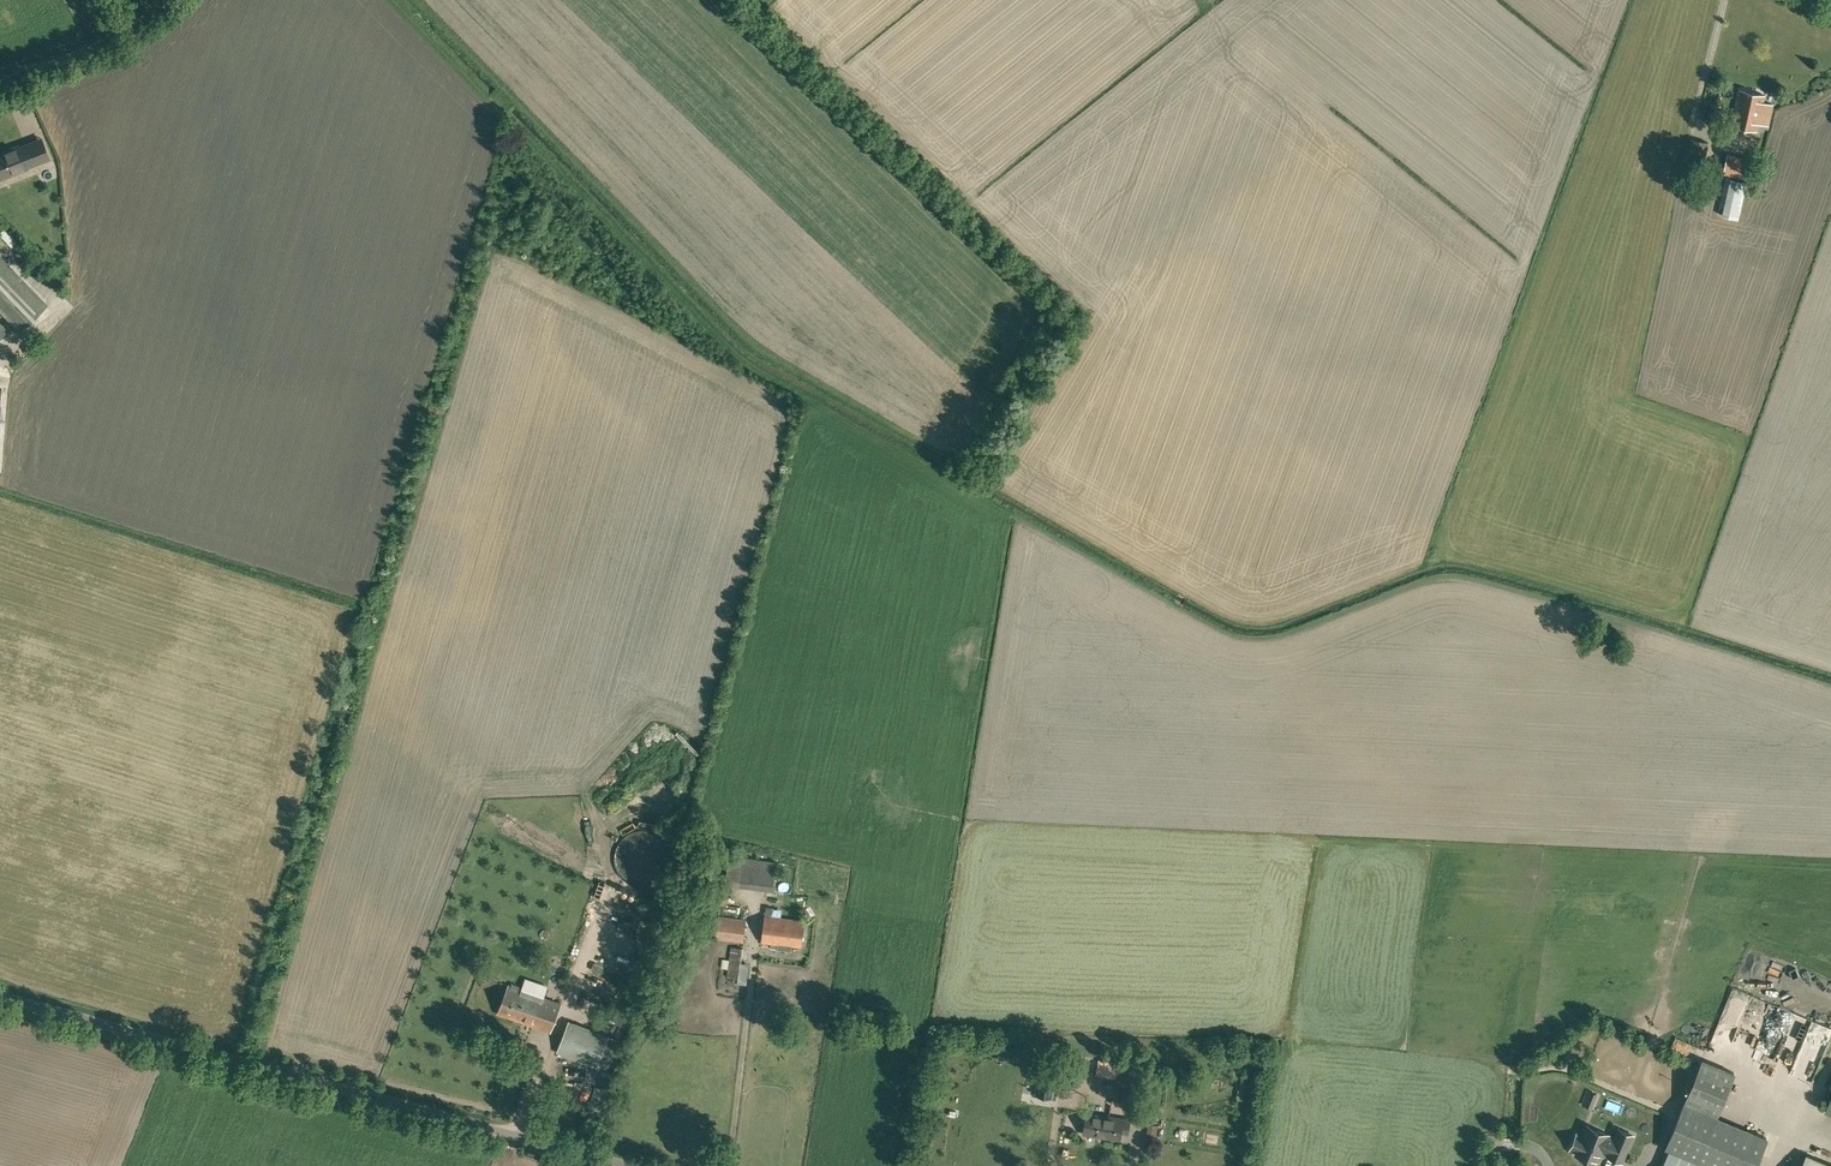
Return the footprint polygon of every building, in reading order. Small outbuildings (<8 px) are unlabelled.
[(1756,130),(1764,95),(1739,89),(1731,125),(1756,130)] [(0,152),(0,178),(12,173),(26,168),(26,166),(49,157),(41,138),(40,138),(18,146),(18,145),(0,152)] [(1750,159),(1727,154),(1723,173),(1746,178),(1750,159)] [(20,330),(46,305),(0,257),(0,309),(20,330)] [(773,890),(777,860),(728,855),(725,884),(773,890)] [(801,946),(805,920),(772,916),(773,907),(766,906),(765,915),(762,941),(801,946)] [(729,947),(730,940),(743,942),(747,918),(718,915),(715,945),(729,947)] [(739,978),(742,947),(733,946),(732,956),(730,955),(727,976),(739,978)] [(744,984),(753,984),(753,973),(744,973),(744,984)] [(551,1031),(560,1004),(508,985),(498,1013),(539,1027),(539,1026),(551,1031)] [(470,1012),(464,1030),(473,1033),(479,1016),(470,1012)] [(608,1034),(569,1019),(557,1051),(596,1066),(608,1034)] [(1120,1060),(1100,1058),(1098,1075),(1118,1077),(1120,1060)] [(1666,1148),(1711,1165),(1754,1165),(1766,1136),(1745,1128),(1715,1115),(1732,1071),(1702,1059),(1666,1148)] [(1053,1097),(1058,1067),(1040,1064),(1035,1094),(1053,1097)] [(1036,1112),(1021,1112),(1020,1125),(1036,1125),(1036,1112)] [(1083,1132),(1120,1138),(1121,1131),(1128,1132),(1130,1120),(1087,1112),(1083,1132)] [(1151,1135),(1163,1136),(1163,1124),(1151,1123),(1151,1135)] [(1576,1135),(1571,1149),(1574,1150),(1577,1152),(1576,1155),(1596,1163),(1602,1149),(1609,1152),(1607,1156),(1621,1162),(1625,1151),(1632,1135),(1618,1129),(1614,1139),(1607,1136),(1607,1135),(1596,1130),(1587,1127),(1584,1134),(1583,1137),(1579,1136),(1576,1135)] [(1802,1165),(1830,1165),(1829,1164),(1830,1164),(1807,1154),(1802,1165)]
